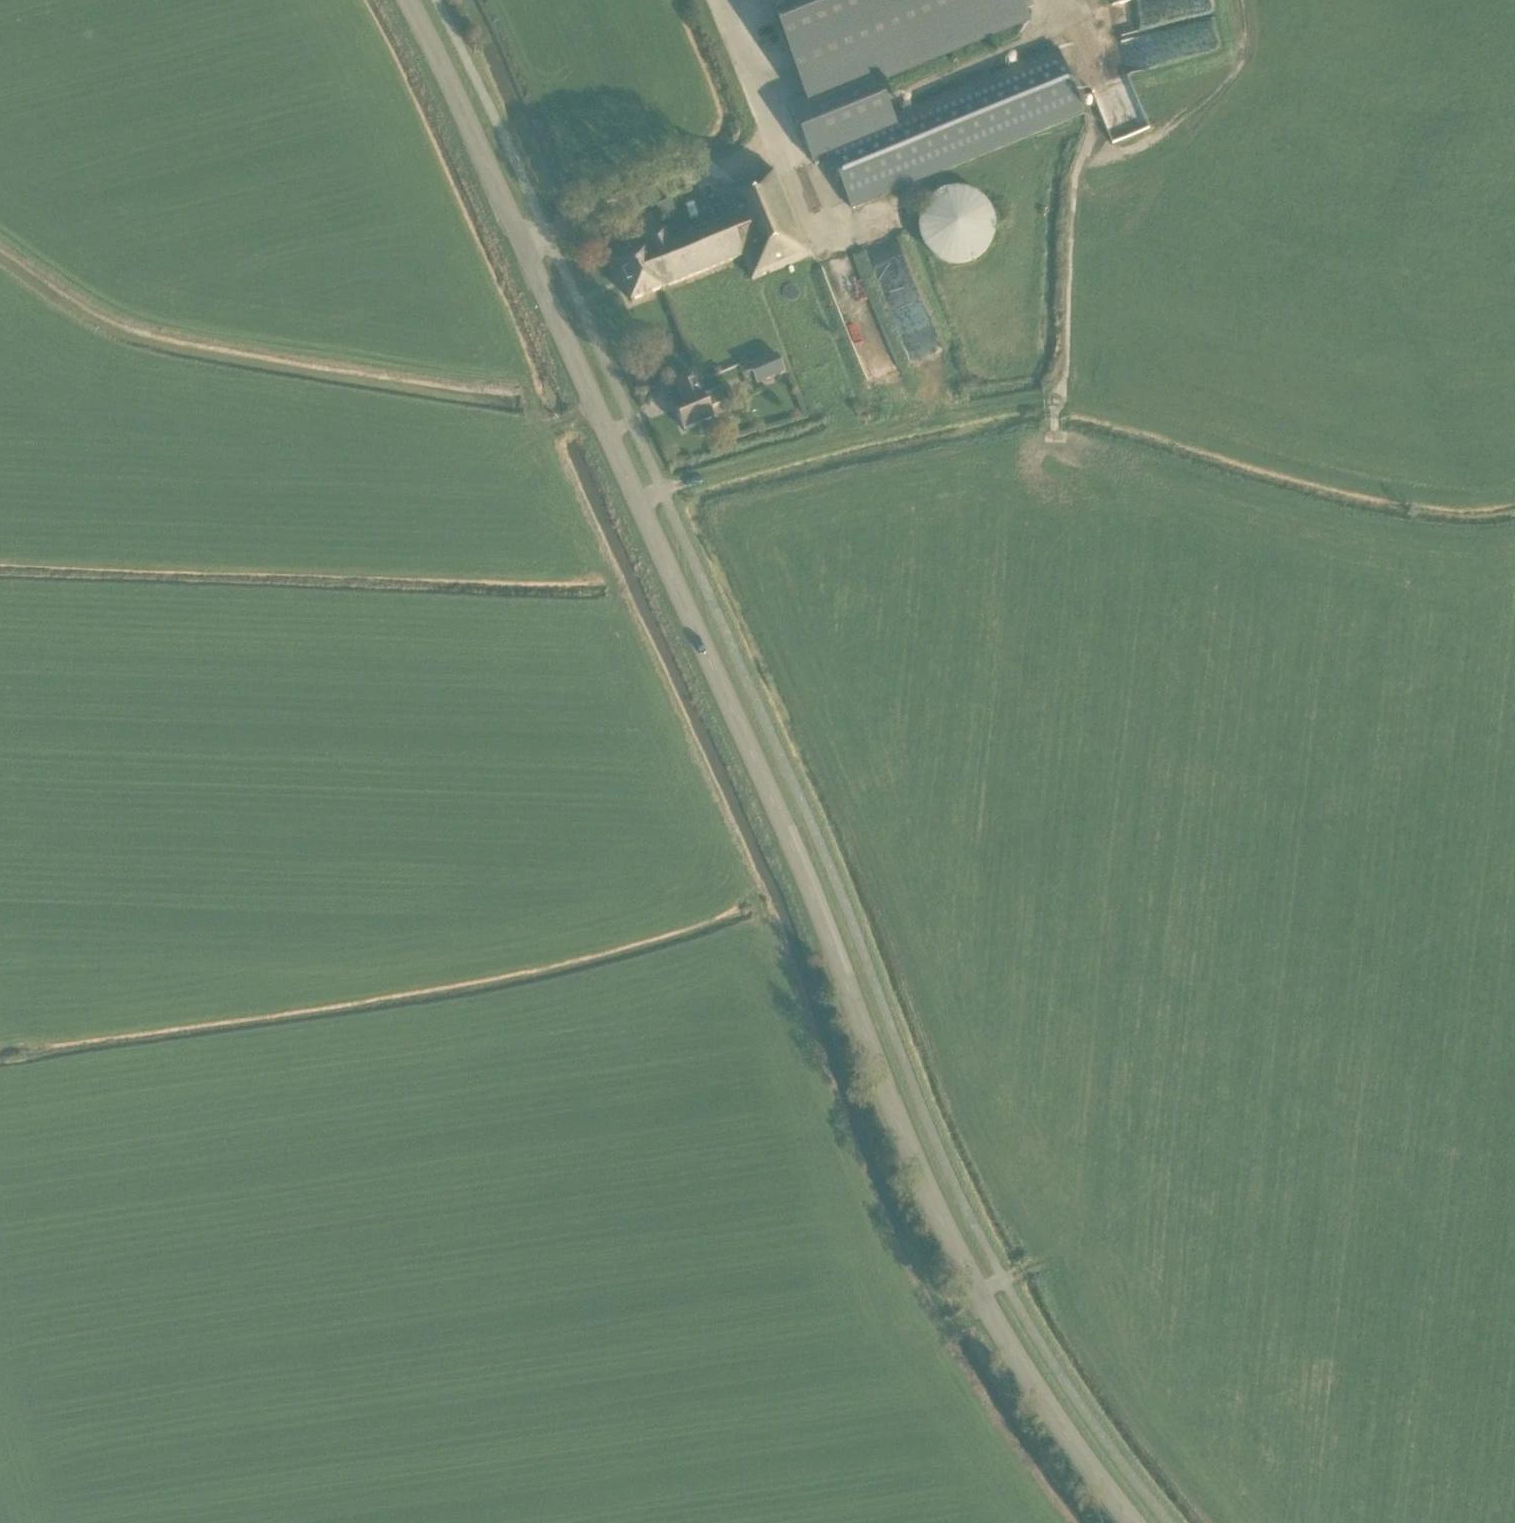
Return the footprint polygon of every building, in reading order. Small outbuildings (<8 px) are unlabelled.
[(829,155),(852,210),(1084,116),(1058,52),(894,119),(879,82),(1029,21),(1025,12),(1021,2),(1020,0),(766,0),(806,97),(789,104),(812,162),(829,155)] [(1021,2),(1025,12),(1034,8),(1031,0),(1025,0),(1021,2)] [(1129,37),(1137,71),(1222,52),(1213,15),(1212,15),(1209,0),(1170,0),(1176,27),(1129,37)] [(753,282),(811,258),(776,172),(718,196),(723,209),(710,214),(714,223),(671,241),(666,230),(642,240),(646,251),(615,264),(631,304),(743,259),(753,282)] [(921,217),(920,228),(921,239),(926,248),(933,257),(942,262),(952,265),(963,265),(973,262),(982,257),(989,248),(993,239),(995,228),(993,217),(989,208),(982,200),(973,194),(963,191),(952,191),(942,194),(933,200),(926,208),(921,217)] [(785,375),(777,357),(759,364),(766,383),(785,375)] [(709,412),(733,402),(728,389),(702,400),(693,378),(676,385),(684,407),(675,411),(684,433),(713,422),(709,412)]
